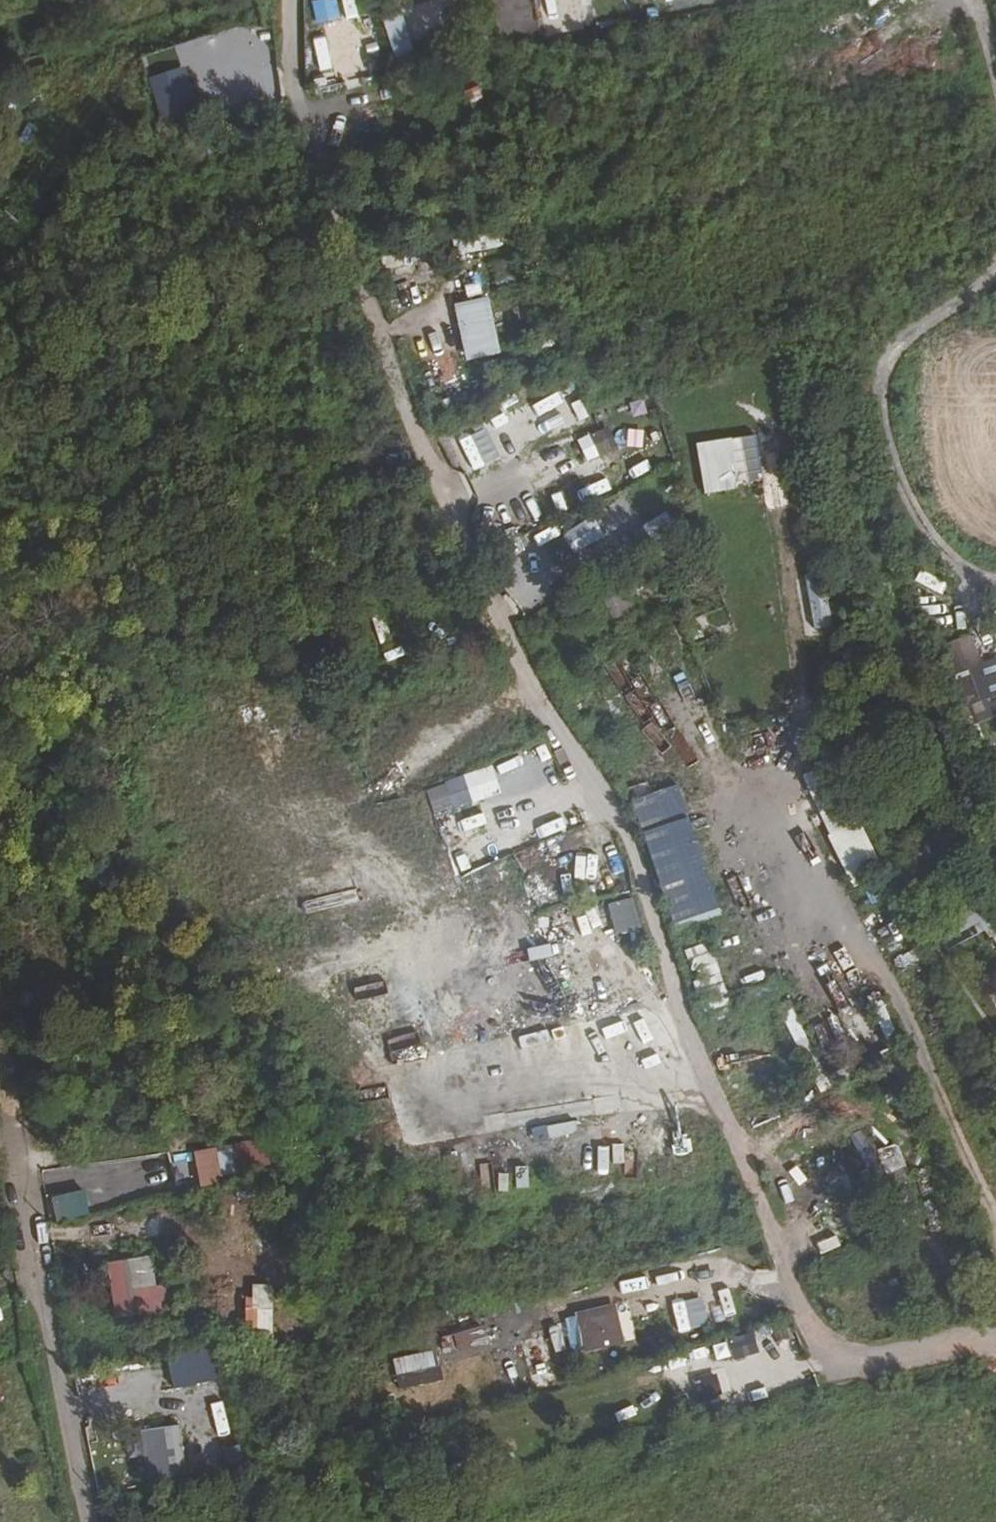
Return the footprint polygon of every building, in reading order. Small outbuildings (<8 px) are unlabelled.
[(664,9),(694,7),(694,0),(664,0),(664,9)] [(396,65),(416,60),(402,12),(382,18),(396,65)] [(249,61),(249,59),(236,31),(210,33),(147,60),(147,62),(165,105),(166,108),(222,104),(229,101),(247,99),(260,94),(258,94),(257,80),(249,61)] [(318,71),(332,69),(326,37),(313,39),(318,71)] [(366,44),(369,73),(385,71),(382,42),(366,44)] [(498,233),(454,238),(457,267),(472,265),(470,251),(499,248),(498,233)] [(407,263),(396,266),(404,291),(415,288),(407,263)] [(470,298),(484,292),(476,274),(461,280),(470,298)] [(451,305),(466,363),(501,354),(486,296),(451,305)] [(524,442),(551,427),(537,401),(510,415),(524,442)] [(586,460),(616,448),(608,426),(578,438),(586,460)] [(757,436),(696,442),(702,494),(763,488),(757,436)] [(540,474),(571,467),(568,455),(537,462),(540,474)] [(765,492),(768,510),(789,507),(786,489),(765,492)] [(651,543),(677,529),(667,512),(641,527),(651,543)] [(561,534),(574,556),(605,539),(592,517),(561,534)] [(627,554),(641,547),(635,533),(620,540),(627,554)] [(831,630),(821,574),(804,577),(814,633),(831,630)] [(381,612),(372,616),(380,642),(390,639),(381,612)] [(995,717),(995,650),(993,639),(947,651),(967,725),(995,717)] [(380,756),(385,768),(408,758),(403,746),(380,756)] [(830,764),(801,778),(852,888),(881,874),(830,764)] [(449,780),(459,808),(483,799),(473,771),(449,780)] [(387,800),(425,786),(421,773),(382,787),(387,800)] [(448,782),(425,791),(435,816),(458,808),(448,782)] [(678,785),(631,799),(671,930),(718,916),(678,785)] [(582,843),(574,854),(597,868),(604,857),(582,843)] [(447,865),(472,857),(468,845),(443,853),(447,865)] [(460,878),(471,896),(494,882),(486,870),(478,875),(475,869),(460,878)] [(632,897),(608,904),(618,941),(643,934),(632,897)] [(993,933),(984,903),(935,919),(945,949),(993,933)] [(556,927),(539,929),(540,943),(558,941),(556,927)] [(593,931),(564,937),(571,967),(600,960),(593,931)] [(688,949),(695,987),(717,982),(710,944),(688,949)] [(560,987),(571,1019),(612,1005),(605,985),(579,994),(575,982),(560,987)] [(878,993),(867,998),(886,1042),(897,1037),(878,993)] [(796,1053),(809,1048),(790,1002),(777,1007),(796,1053)] [(618,1107),(622,1120),(637,1115),(632,1102),(618,1107)] [(574,1124),(529,1129),(531,1142),(575,1136),(574,1124)] [(407,1171),(449,1170),(448,1152),(422,1153),(422,1143),(406,1144),(407,1171)] [(876,1149),(888,1186),(908,1180),(896,1143),(876,1149)] [(236,1180),(233,1148),(193,1152),(196,1184),(236,1180)] [(527,1161),(488,1167),(491,1187),(530,1182),(527,1161)] [(43,1175),(49,1197),(83,1188),(77,1166),(43,1175)] [(54,1221),(87,1217),(84,1191),(51,1195),(54,1221)] [(127,1220),(129,1232),(139,1230),(136,1219),(127,1220)] [(127,1257),(133,1285),(153,1281),(147,1252),(127,1257)] [(272,1334),(273,1285),(246,1284),(245,1333),(272,1334)] [(716,1288),(688,1295),(696,1325),(724,1318),(716,1288)] [(615,1303),(570,1313),(580,1355),(625,1344),(615,1303)] [(664,1309),(670,1333),(682,1330),(675,1306),(664,1309)] [(555,1353),(566,1349),(559,1325),(548,1328),(555,1353)] [(459,1353),(488,1346),(483,1327),(454,1334),(459,1353)] [(735,1362),(758,1352),(750,1333),(727,1343),(735,1362)] [(208,1346),(165,1358),(174,1390),(217,1378),(208,1346)] [(396,1375),(399,1390),(442,1382),(439,1366),(396,1375)] [(139,1431),(147,1482),(187,1475),(179,1425),(139,1431)] [(197,1433),(185,1433),(185,1461),(197,1461),(197,1433)]
